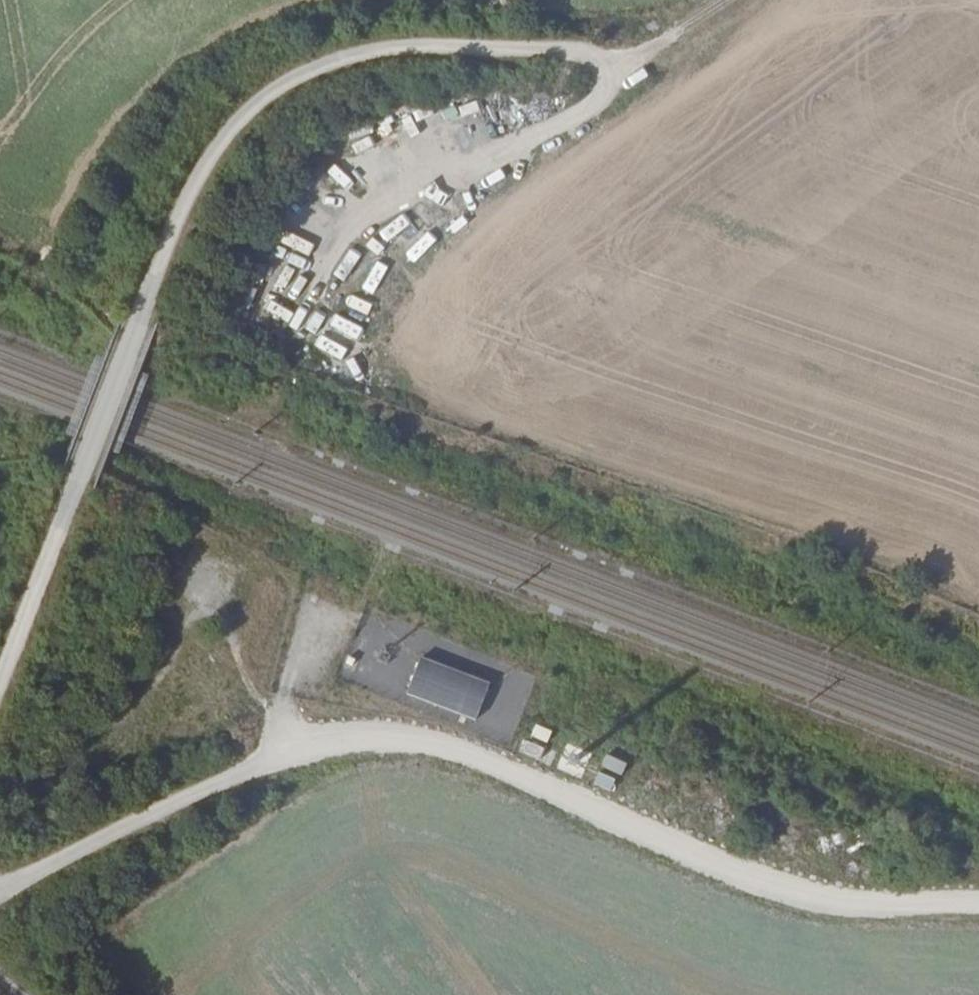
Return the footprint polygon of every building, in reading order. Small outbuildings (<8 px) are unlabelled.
[(341,158),(332,168),(353,188),(362,178),(341,158)] [(403,212),(379,232),(388,243),(412,223),(403,212)] [(289,244),(309,252),(314,240),(294,232),(289,244)] [(377,260),(362,289),(374,296),(390,266),(377,260)] [(350,312),(369,319),(374,304),(355,298),(350,312)] [(286,327),(294,313),(271,299),(263,313),(286,327)] [(476,719),(489,683),(422,657),(408,693),(476,719)] [(549,743),(553,730),(535,724),(531,737),(549,743)] [(527,740),(522,752),(547,764),(553,752),(527,740)] [(605,755),(602,769),(624,774),(627,760),(605,755)] [(598,772),(594,785),(614,792),(618,778),(598,772)]
